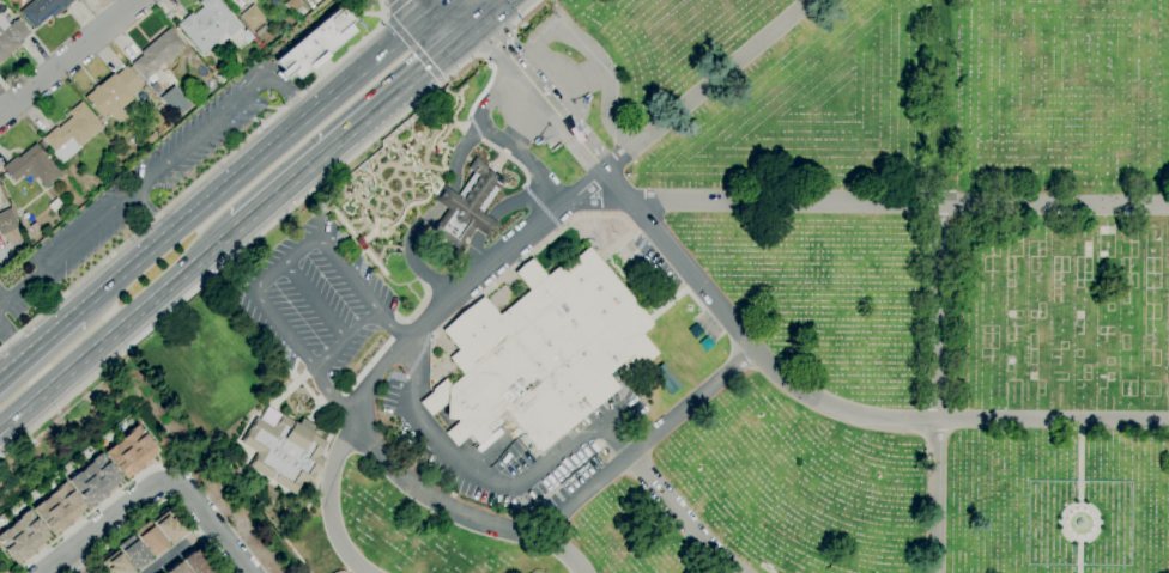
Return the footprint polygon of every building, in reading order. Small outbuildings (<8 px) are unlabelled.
[(18,12),(32,0),(73,0),(52,18),(49,16),(34,29),(18,12)] [(198,2),(201,0),(218,0),(241,28),(228,37),(224,32),(216,38),(218,41),(201,55),(176,25),(190,13),(192,14),(201,7),(198,2)] [(284,4),(288,0),(295,0),(299,5),(291,12),(284,4)] [(250,30),(238,16),(253,5),(264,18),(250,30)] [(297,84),(290,74),(284,79),(279,73),(281,71),(273,61),(323,18),(323,19),(340,6),(352,20),(350,23),(358,32),(297,84)] [(20,44),(0,61),(0,15),(8,25),(17,19),(29,33),(18,42),(20,44)] [(145,80),(131,63),(141,55),(139,53),(169,28),(183,45),(168,59),(171,62),(165,68),(162,63),(157,68),(158,69),(145,80)] [(117,126),(108,114),(102,118),(84,97),(93,89),(92,87),(96,85),(97,86),(113,73),(114,75),(125,66),(141,85),(129,96),(133,99),(121,109),(127,117),(117,126)] [(220,83),(217,77),(222,72),(226,78),(220,83)] [(155,93),(149,87),(155,83),(159,89),(155,93)] [(61,164),(50,152),(53,151),(42,138),(55,127),(57,128),(71,117),(68,112),(80,102),(101,127),(79,146),(80,147),(61,164)] [(150,142),(146,138),(152,133),(156,138),(150,142)] [(44,188),(36,177),(32,181),(29,176),(24,179),(22,176),(13,182),(2,167),(16,157),(17,158),(35,144),(60,175),(44,188)] [(459,250),(431,231),(437,221),(438,221),(447,209),(435,202),(446,188),(456,195),(473,172),(467,169),(474,158),(481,163),(480,164),(486,167),(485,169),(495,176),(496,176),(504,182),(499,189),(498,188),(481,212),(496,223),(486,237),(472,227),(461,242),(464,243),(459,250)] [(53,212),(47,206),(56,199),(61,206),(53,212)] [(2,234),(0,236),(0,213),(10,208),(19,226),(14,228),(22,242),(8,248),(2,234)] [(32,232),(29,226),(35,221),(40,227),(32,232)] [(446,406),(444,404),(430,416),(419,402),(432,391),(431,390),(446,378),(450,384),(462,374),(448,358),(459,349),(442,330),(483,297),(498,316),(521,298),(520,297),(529,289),(514,272),(531,258),(546,276),(568,257),(571,261),(589,245),(655,324),(642,335),(658,354),(636,372),(626,359),(620,365),(628,374),(616,384),(619,388),(540,452),(505,412),(486,428),(491,433),(477,445),(470,435),(456,446),(444,433),(458,421),(456,419),(444,419),(446,406)] [(255,417),(240,444),(256,455),(249,467),(296,494),(303,483),(309,487),(323,461),(319,457),(327,444),(309,433),(313,426),(301,419),(298,425),(266,406),(259,419),(255,417)] [(123,480),(103,452),(114,444),(114,445),(120,440),(119,440),(127,434),(126,432),(135,425),(140,429),(141,432),(152,446),(153,445),(157,451),(153,453),(155,455),(141,465),(131,474),(123,480)] [(87,507),(66,481),(77,473),(78,473),(84,469),(83,468),(91,462),(90,461),(99,452),(122,481),(87,507)] [(52,536),(31,510),(42,501),(48,496),(47,496),(55,490),(54,489),(63,481),(85,508),(68,520),(69,523),(59,531),(59,530),(52,536)] [(4,549),(0,544),(0,533),(6,529),(6,530),(12,525),(11,524),(19,518),(18,517),(28,510),(49,536),(46,538),(47,540),(34,550),(23,560),(23,559),(16,565),(4,549)] [(170,545),(152,522),(168,510),(172,517),(174,516),(186,531),(178,537),(170,545)] [(152,557),(137,537),(133,532),(147,520),(166,545),(152,557)] [(134,571),(120,551),(116,547),(131,535),(134,540),(150,559),(143,566),(141,565),(134,571)] [(216,572),(214,572),(191,572),(181,560),(190,553),(192,554),(198,548),(202,555),(204,554),(211,562),(210,563),(216,572)] [(115,550),(133,572),(106,572),(104,571),(105,569),(99,562),(115,550)] [(180,561),(189,572),(164,572),(180,561)]
